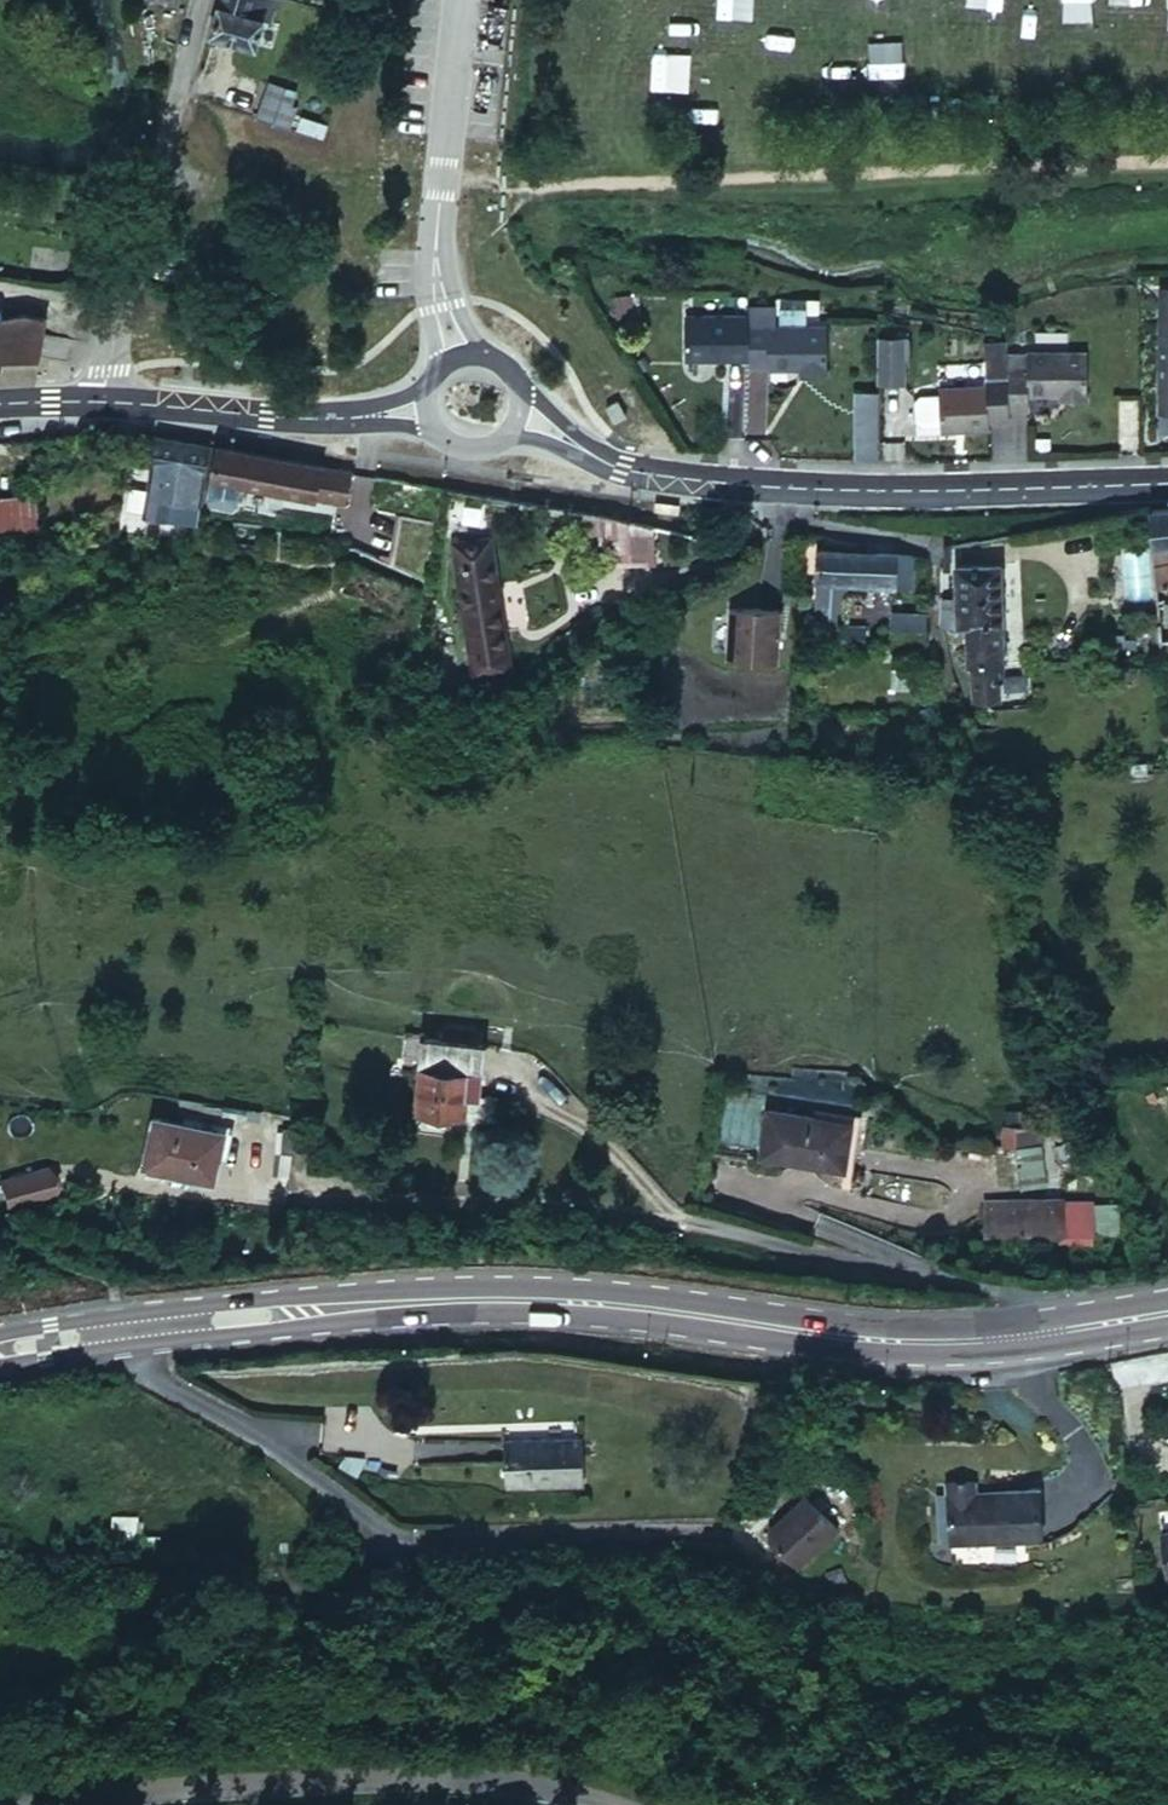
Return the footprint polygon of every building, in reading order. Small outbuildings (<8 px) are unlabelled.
[(245,16),(250,0),(216,0),(206,36),(249,49),(257,20),(245,16)] [(245,16),(257,20),(269,24),(276,0),(250,0),(245,16)] [(291,109),(259,99),(254,117),(287,127),(291,109)] [(1156,414),(1167,414),(1167,287),(1156,288),(1156,414)] [(631,291),(612,293),(614,316),(634,314),(631,291)] [(774,304),(774,323),(817,324),(817,295),(774,296),(774,304)] [(691,312),(682,311),(683,357),(747,358),(747,323),(747,312),(726,311),(728,298),(691,299),(691,312)] [(747,304),(747,312),(747,323),(774,323),(774,304),(747,304)] [(1,380),(3,377),(27,375),(38,323),(33,320),(17,316),(0,320),(0,380),(1,380)] [(774,323),(747,323),(747,358),(747,364),(765,363),(765,367),(796,366),(805,366),(806,373),(825,372),(825,324),(817,324),(774,323)] [(900,376),(900,330),(875,330),(875,376),(900,376)] [(1004,351),(1004,343),(982,344),(982,376),(1004,377),(1004,362),(1004,351)] [(1004,362),(1004,377),(1004,409),(1022,408),(1023,393),(1054,393),(1062,393),(1062,401),(1080,400),(1081,351),(1024,351),(1024,363),(1004,362)] [(1024,351),(1004,351),(1004,362),(1024,363),(1024,351)] [(730,388),(750,389),(748,432),(764,433),(768,367),(731,365),(730,388)] [(1004,377),(982,376),(982,385),(934,385),(934,391),(915,391),(910,397),(910,416),(915,421),(934,421),(934,427),(983,428),(982,419),(1004,419),(1004,409),(1004,377)] [(876,458),(876,385),(854,385),(854,458),(867,458),(876,458)] [(613,401),(603,407),(614,427),(624,421),(613,401)] [(1156,414),(1156,433),(1167,433),(1167,414),(1156,414)] [(154,465),(158,441),(141,439),(137,462),(154,465)] [(207,450),(158,441),(154,465),(153,471),(201,481),(207,450)] [(347,475),(215,451),(210,485),(342,509),(347,475)] [(206,481),(201,481),(153,471),(151,481),(160,482),(156,506),(199,514),(206,481)] [(160,482),(151,481),(147,504),(156,506),(160,482)] [(0,501),(0,550),(31,548),(27,498),(0,501)] [(195,535),(199,514),(156,506),(147,504),(144,525),(195,535)] [(1146,509),(1150,545),(1167,543),(1167,508),(1146,509)] [(1150,545),(1155,585),(1167,583),(1167,543),(1150,545)] [(495,545),(457,550),(461,574),(498,569),(495,545)] [(891,560),(816,553),(815,585),(829,587),(890,591),(891,560)] [(954,567),(958,628),(967,627),(969,668),(977,668),(979,701),(1004,700),(1002,666),(1005,665),(999,565),(954,567)] [(498,569),(461,574),(477,689),(514,684),(498,569)] [(829,587),(815,585),(815,596),(810,597),(809,629),(826,630),(827,622),(829,587)] [(779,593),(731,591),(727,645),(776,646),(779,593)] [(877,625),(827,622),(826,630),(877,632),(877,625)] [(877,632),(826,630),(825,647),(876,650),(877,632)] [(921,634),(889,632),(888,652),(923,654),(922,645),(921,634)] [(469,1057),(417,1050),(410,1124),(448,1127),(451,1100),(464,1103),(469,1057)] [(462,1129),(464,1103),(451,1100),(448,1127),(462,1129)] [(862,1132),(776,1121),(770,1170),(854,1181),(862,1132)] [(216,1155),(146,1148),(142,1198),(211,1205),(216,1155)] [(0,1161),(0,1194),(29,1196),(31,1164),(0,1161)] [(1107,1220),(997,1220),(998,1265),(1107,1267),(1107,1220)] [(600,1426),(518,1423),(517,1470),(598,1473),(600,1426)] [(949,1484),(952,1548),(1044,1542),(1041,1490),(986,1493),(986,1498),(977,1499),(976,1482),(949,1484)] [(757,1536),(795,1571),(837,1526),(799,1491),(757,1536)]
